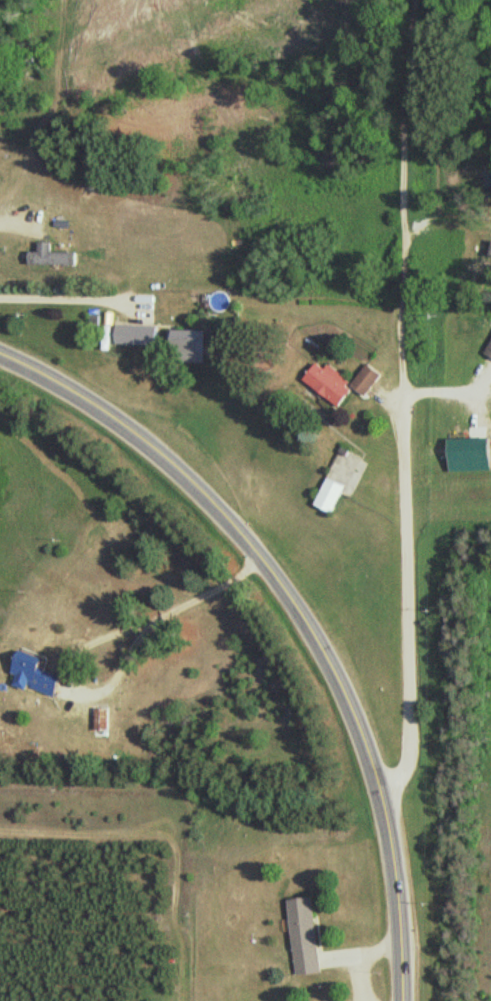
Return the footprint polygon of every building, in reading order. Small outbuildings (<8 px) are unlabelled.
[(78,265),(78,252),(53,252),(53,243),(40,243),(40,253),(30,253),(30,265),(78,265)] [(117,344),(159,344),(159,325),(117,325),(117,344)] [(174,352),(207,353),(208,328),(175,327),(174,352)] [(305,380),(340,407),(355,388),(365,397),(382,375),(368,365),(353,384),(329,365),(326,369),(318,363),(305,380)] [(316,505),(334,513),(347,486),(329,477),(316,505)] [(45,664),(23,656),(13,682),(55,698),(61,681),(41,674),(45,664)] [(321,973),(315,897),(291,899),(297,975),(321,973)]
